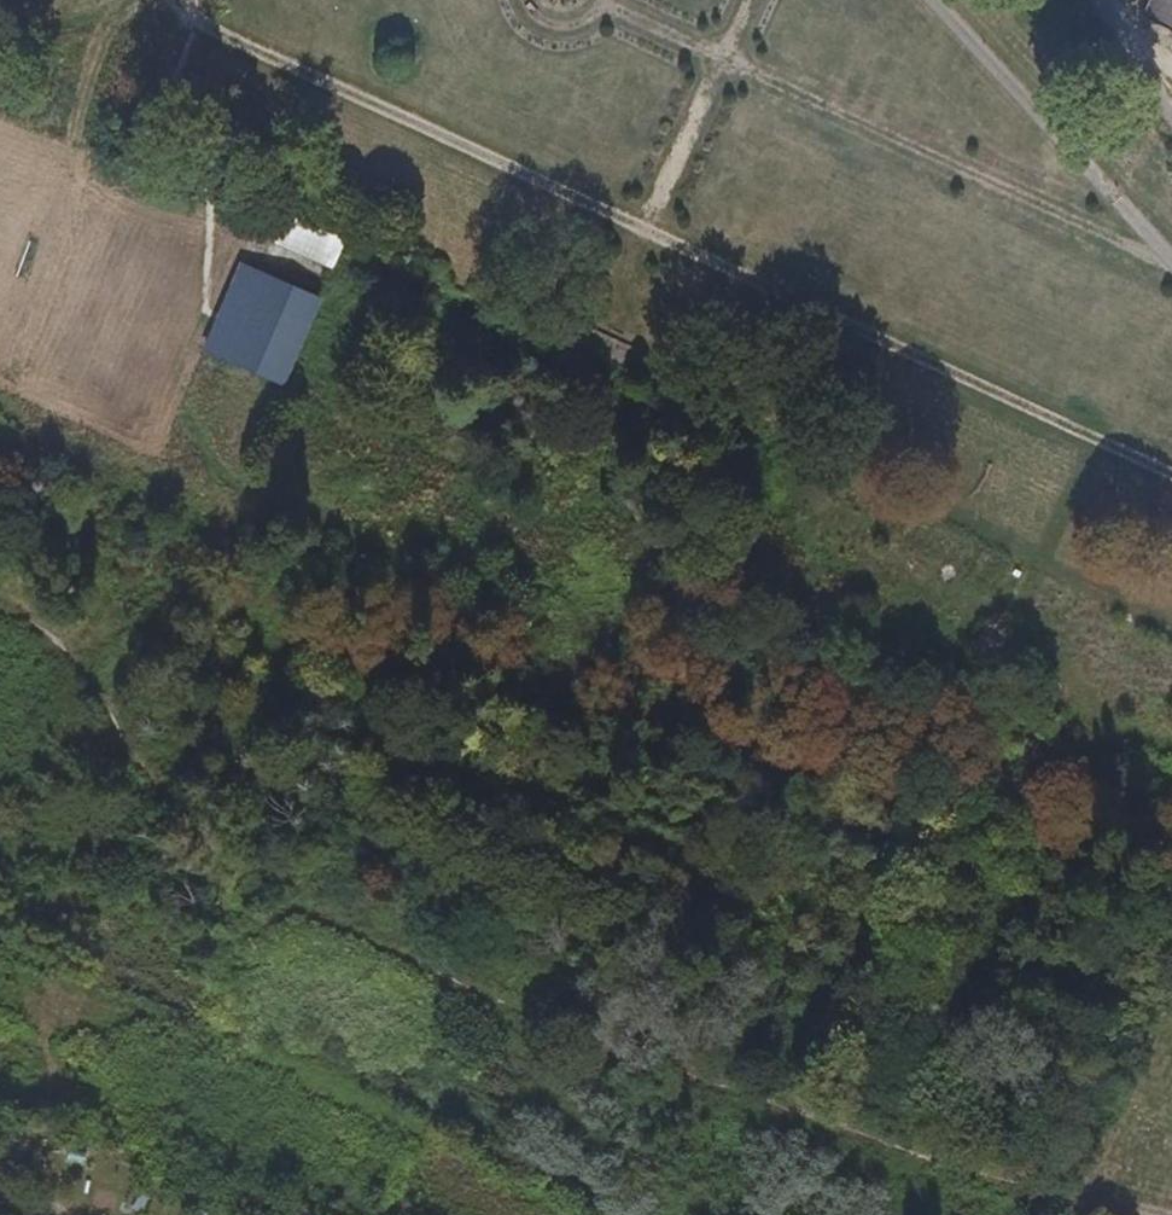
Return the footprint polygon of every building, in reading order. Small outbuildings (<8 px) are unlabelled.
[(1150,10),(1146,17),(1171,30),(1171,0),(1155,0),(1150,10)] [(318,261),(331,234),(289,215),(281,232),(277,243),(318,261)] [(284,387),(322,303),(244,266),(207,351),(284,387)] [(118,299),(122,292),(109,284),(105,293),(118,299)]
